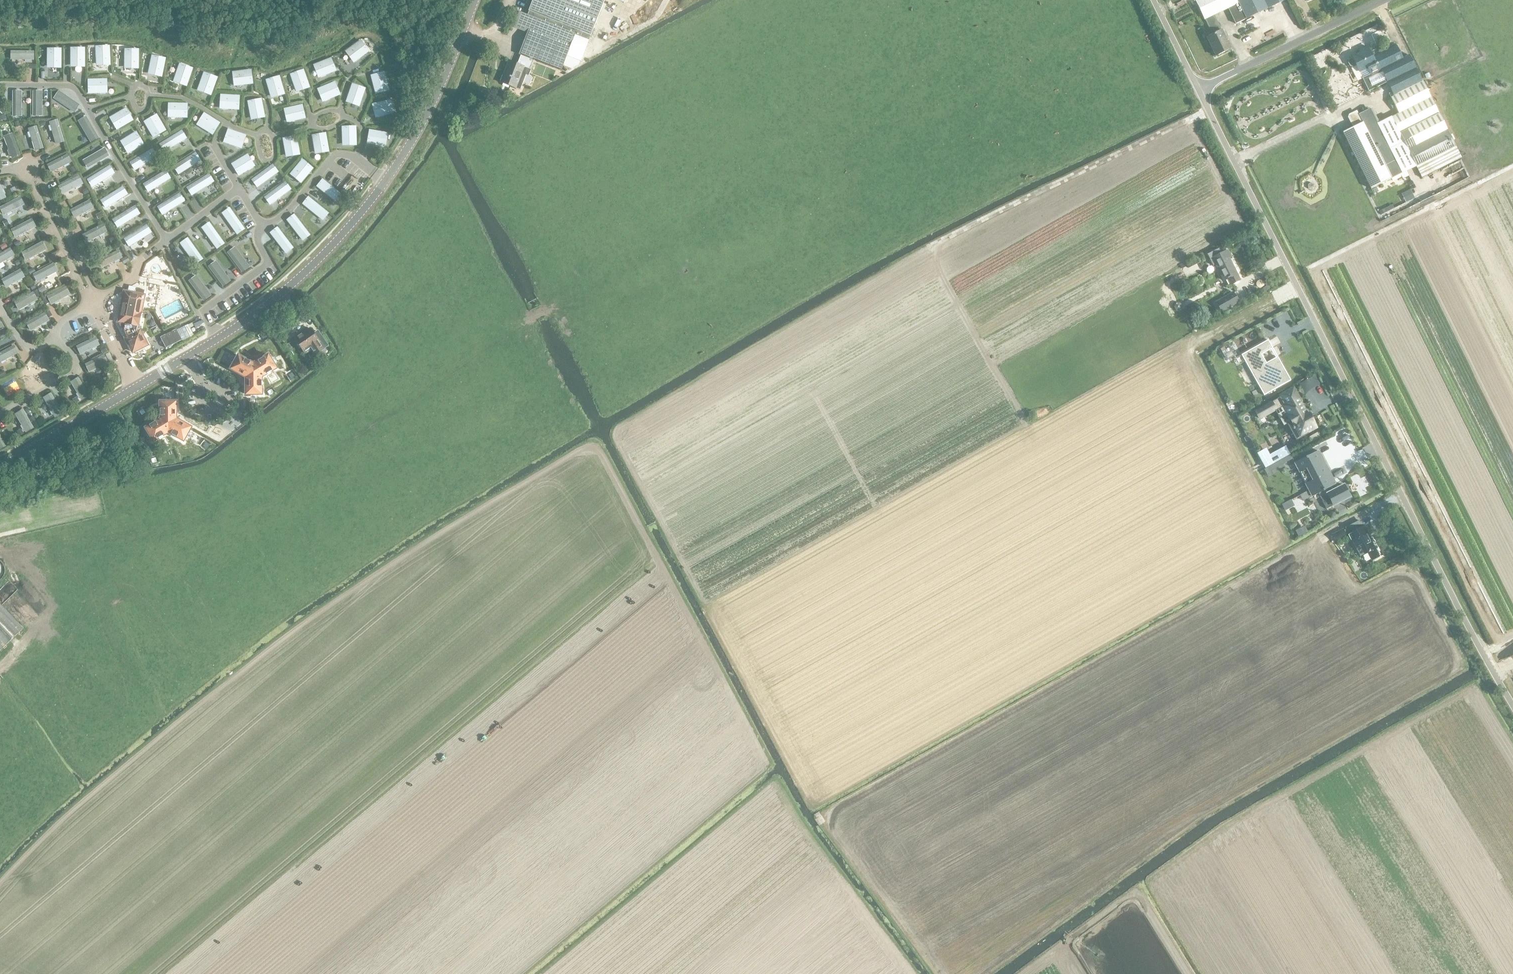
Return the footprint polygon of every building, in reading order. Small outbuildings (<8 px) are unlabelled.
[(529,11),(590,35),(604,0),(533,0),(528,11),(529,11)] [(1218,31),(1217,29),(1220,27),(1214,14),(1228,7),(1235,23),(1244,19),(1284,0),(1196,0),(1204,18),(1205,18),(1212,34),(1218,31)] [(525,67),(531,69),(535,59),(561,70),(566,55),(580,61),(590,35),(529,11),(527,15),(519,12),(514,26),(528,32),(519,54),(521,54),(518,64),(525,67)] [(1218,31),(1212,34),(1207,37),(1215,56),(1230,48),(1221,30),(1218,31)] [(360,57),(368,51),(360,40),(348,50),(352,56),(355,61),(360,57)] [(109,46),(96,47),(96,57),(96,63),(102,63),(102,62),(109,62),(109,46)] [(1387,82),(1375,56),(1374,53),(1371,54),(1367,46),(1359,50),(1360,52),(1352,56),(1352,58),(1349,59),(1348,62),(1350,66),(1352,67),(1356,65),(1368,91),(1387,82)] [(1396,46),(1375,56),(1387,82),(1392,92),(1389,93),(1398,113),(1391,117),(1416,166),(1455,146),(1422,80),(1421,80),(1409,55),(1402,58),(1396,46)] [(84,48),(71,48),(71,58),(70,58),(71,64),(77,64),(84,64),(84,48)] [(61,49),(47,49),(47,59),(46,59),(46,65),(52,65),(52,64),(60,65),(61,49)] [(138,50),(125,49),(125,60),(124,60),(124,66),(130,66),(130,65),(138,65),(138,50)] [(33,59),(33,52),(11,52),(11,59),(25,59),(25,61),(30,61),(30,59),(33,59)] [(165,58),(152,56),(150,66),(149,66),(148,71),(154,73),(154,72),(162,74),(165,58)] [(331,58),(316,64),(319,71),(318,71),(320,77),(326,75),(326,74),(335,70),(331,58)] [(500,82),(516,88),(520,90),(526,75),(528,76),(531,69),(525,67),(518,64),(509,60),(505,70),(506,70),(501,82),(501,81),(500,82)] [(192,68),(180,64),(176,74),(176,73),(174,79),(179,81),(180,81),(187,83),(192,68)] [(242,84),(252,83),(251,70),(235,72),(236,79),(235,80),(236,86),(242,85),(242,84)] [(303,70),(291,74),(294,84),(293,84),(295,90),(301,88),(301,87),(308,85),(303,70)] [(217,77),(204,73),(200,83),(198,88),(203,90),(203,89),(211,92),(217,77)] [(377,76),(371,77),(372,83),(373,83),(376,93),(388,90),(384,74),(377,76)] [(279,76),(266,80),(269,90),(270,96),(276,94),(276,93),(283,91),(279,76)] [(103,97),(103,89),(102,89),(102,82),(88,82),(88,96),(95,96),(95,97),(103,97)] [(334,82),(320,88),(323,95),(322,95),(325,101),(330,99),(330,98),(340,94),(334,82)] [(352,84),(347,99),(354,101),(354,102),(360,104),(362,98),(361,98),(364,88),(352,84)] [(13,91),(13,115),(21,115),(21,91),(13,91)] [(33,91),(33,115),(41,115),(41,91),(33,91)] [(79,105),(59,91),(54,98),(74,111),(79,105)] [(222,103),(222,109),(228,109),(228,108),(238,109),(239,96),(223,95),(223,103),(222,103)] [(253,100),(247,101),(248,107),(249,107),(251,117),(264,114),(261,99),(253,100)] [(169,117),(177,118),(177,117),(184,119),(187,105),(173,102),(172,109),(171,109),(169,117)] [(374,106),(378,120),(391,116),(388,103),(374,106)] [(302,105),(286,108),(288,116),(287,116),(289,122),(295,120),(294,120),(304,118),(302,105)] [(132,120),(126,108),(117,114),(117,113),(111,116),(114,121),(115,121),(119,128),(132,120)] [(1371,188),(1391,178),(1401,173),(1369,108),(1358,114),(1362,122),(1343,132),(1371,188)] [(201,120),(198,126),(203,129),(203,128),(212,134),(219,123),(206,114),(202,121),(201,120)] [(91,141),(98,137),(86,117),(79,121),(91,141)] [(148,128),(153,137),(165,130),(157,117),(150,121),(150,120),(145,123),(148,129),(148,128)] [(56,143),(63,141),(57,120),(50,122),(51,126),(49,126),(50,130),(52,130),(56,143)] [(35,150),(42,148),(36,127),(29,129),(30,132),(28,133),(29,137),(31,136),(35,150)] [(342,137),(342,143),(348,143),(348,142),(356,142),(355,127),(342,127),(342,137)] [(228,129),(224,142),(233,145),(233,146),(239,148),(241,142),(240,142),(243,135),(228,129)] [(165,150),(187,138),(182,131),(161,144),(165,150)] [(383,146),(383,145),(383,141),(384,133),(369,131),(367,143),(377,145),(383,146)] [(143,144),(136,132),(128,137),(127,136),(122,140),(125,145),(126,144),(130,151),(143,144)] [(325,133),(312,135),(314,146),(313,146),(314,152),(320,151),(320,150),(328,149),(325,133)] [(19,155),(11,134),(4,136),(9,150),(7,150),(9,155),(11,154),(12,157),(19,155)] [(296,136),(283,138),(285,148),(284,149),(285,155),(291,154),(291,153),(298,152),(296,136)] [(104,148),(83,160),(88,167),(108,155),(104,148)] [(152,149),(131,163),(135,170),(150,160),(150,161),(155,158),(155,157),(156,156),(152,149)] [(178,173),(199,160),(195,154),(174,166),(178,173)] [(68,163),(71,161),(67,155),(48,165),(51,171),(64,165),(65,167),(69,165),(68,163)] [(245,156),(232,164),(239,175),(248,169),(248,170),(253,167),(250,162),(249,162),(245,156)] [(306,176),(312,168),(302,160),(292,172),(298,177),(302,181),(306,176)] [(263,182),(278,171),(273,165),(252,180),(257,186),(258,185),(259,186),(264,182),(263,182)] [(109,166),(88,180),(92,186),(107,177),(107,178),(112,174),(114,173),(109,166)] [(165,171),(144,184),(148,191),(163,182),(163,183),(169,179),(168,179),(170,178),(165,171)] [(209,174),(187,188),(192,195),(206,185),(207,186),(212,183),(212,182),(213,181),(209,174)] [(79,185),(82,183),(79,177),(59,187),(62,193),(75,187),(76,189),(80,187),(79,185)] [(342,195),(322,180),(317,186),(330,197),(335,201),(337,202),(342,195)] [(290,189),(285,182),(265,197),(270,204),(271,203),(272,203),(277,200),(276,199),(290,189)] [(122,187),(101,201),(105,207),(120,198),(120,199),(125,196),(125,195),(127,194),(122,187)] [(180,194),(158,207),(162,214),(177,205),(178,205),(183,202),(182,202),(184,201),(180,194)] [(10,210),(23,204),(20,197),(0,208),(3,214),(6,212),(7,214),(11,212),(10,210)] [(328,213),(308,197),(303,204),(316,214),(316,215),(321,219),(321,218),(323,219),(328,213)] [(91,208),(94,207),(91,200),(71,210),(75,217),(87,210),(88,212),(92,210),(91,208)] [(134,206),(113,220),(117,227),(132,218),(138,215),(137,214),(139,213),(134,206)] [(237,234),(244,229),(229,208),(222,213),(224,214),(223,215),(226,220),(227,219),(237,234)] [(309,235),(294,215),(287,220),(298,233),(297,234),(301,239),(302,238),(303,240),(309,235)] [(22,232),(35,226),(31,219),(12,230),(15,236),(18,235),(19,236),(23,234),(22,232)] [(221,242),(207,222),(200,226),(214,247),(221,242)] [(103,233),(107,231),(103,225),(83,235),(87,241),(99,235),(100,237),(104,235),(103,233)] [(146,225),(125,239),(129,246),(144,236),(144,237),(149,234),(149,233),(151,232),(146,225)] [(277,227),(270,232),(286,253),(292,248),(277,227)] [(195,264),(202,259),(187,238),(181,243),(182,245),(181,245),(185,250),(185,249),(195,264)] [(33,255),(45,249),(42,242),(22,253),(26,259),(29,258),(30,259),(34,257),(33,255)] [(250,266),(235,246),(228,251),(243,271),(250,266)] [(14,255),(10,248),(0,254),(0,263),(7,259),(8,260),(12,258),(11,256),(14,255)] [(1229,258),(1231,256),(1228,250),(1212,257),(1223,280),(1228,278),(1231,284),(1240,280),(1229,258)] [(117,259),(120,258),(116,251),(99,260),(102,267),(113,261),(114,263),(118,261),(117,259)] [(127,256),(121,259),(124,264),(130,261),(127,256)] [(231,281),(216,260),(209,265),(224,285),(231,281)] [(44,277),(57,270),(53,264),(34,274),(37,281),(40,279),(41,281),(45,279),(44,277)] [(21,278),(24,276),(20,270),(2,280),(6,286),(17,280),(18,282),(22,280),(21,278)] [(211,295),(196,275),(190,280),(205,300),(211,295)] [(58,300),(69,294),(66,287),(48,297),(51,303),(54,302),(55,304),(59,302),(58,300)] [(120,323),(122,328),(125,328),(125,331),(128,337),(125,338),(133,352),(147,345),(140,330),(138,331),(137,329),(144,295),(145,290),(136,288),(135,293),(124,291),(118,321),(120,322),(120,323)] [(1234,292),(1217,302),(1222,313),(1240,302),(1234,292)] [(34,300),(36,299),(33,293),(15,302),(19,309),(30,303),(31,304),(35,302),(34,300)] [(45,321),(48,320),(44,313),(27,323),(30,330),(41,323),(43,325),(46,323),(45,321)] [(304,352),(311,348),(315,354),(328,345),(319,332),(314,336),(313,333),(314,333),(310,328),(295,339),(304,352)] [(181,340),(176,329),(160,337),(165,348),(181,340)] [(96,345),(98,344),(95,337),(77,346),(80,353),(92,347),(93,349),(97,347),(96,345)] [(1266,341),(1241,354),(1245,363),(1250,360),(1262,383),(1259,385),(1264,395),(1290,380),(1277,356),(1266,363),(1261,354),(1271,349),(1266,341)] [(17,352),(14,346),(0,353),(0,361),(1,361),(2,363),(6,361),(5,359),(17,352)] [(104,363),(107,362),(104,355),(86,364),(89,371),(100,365),(101,367),(105,365),(104,363)] [(246,394),(261,394),(261,377),(276,368),(268,355),(253,364),(238,355),(231,369),(243,375),(246,380),(246,394)] [(82,399),(88,395),(78,378),(71,382),(78,393),(76,394),(79,398),(80,396),(82,399)] [(1293,390),(1255,410),(1259,418),(1274,410),(1275,411),(1283,406),(1291,421),(1286,423),(1296,440),(1308,433),(1308,432),(1316,427),(1310,417),(1309,418),(1300,401),(1299,402),(1293,390)] [(55,416),(62,413),(51,393),(44,397),(51,410),(50,411),(52,415),(54,413),(55,416)] [(154,441),(168,432),(183,440),(191,427),(178,420),(176,416),(176,402),(160,402),(161,419),(146,428),(154,441)] [(26,431),(33,427),(23,410),(16,414),(22,425),(21,426),(23,430),(25,428),(26,431)] [(1295,462),(1294,463),(1312,496),(1318,493),(1326,489),(1334,485),(1335,484),(1318,450),(1295,462)] [(1276,462),(1264,469),(1268,477),(1273,475),(1271,470),(1293,458),(1290,454),(1280,460),(1279,458),(1275,461),(1276,462)] [(1337,488),(1328,493),(1327,493),(1333,505),(1349,497),(1343,485),(1337,488)] [(1370,538),(1364,526),(1347,534),(1355,550),(1359,548),(1363,554),(1368,552),(1372,559),(1381,554),(1372,537),(1370,538)] [(1346,536),(1342,529),(1331,535),(1335,541),(1346,536)] [(1,649),(23,628),(0,604),(0,647),(1,649)]
